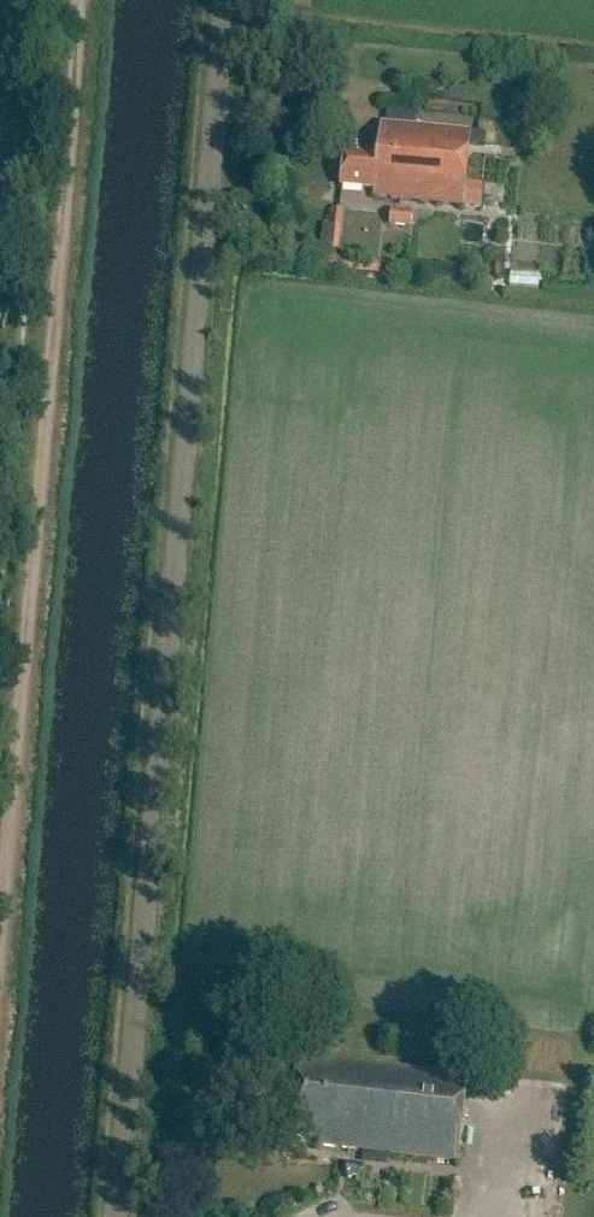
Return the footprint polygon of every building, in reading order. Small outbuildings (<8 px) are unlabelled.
[(391,199),(464,205),(483,207),(485,185),(466,183),(471,131),(381,123),(377,154),(346,151),(342,187),(374,190),(374,196),(391,198),(391,199)] [(414,211),(392,210),(391,226),(413,228),(414,211)] [(300,1055),(291,1137),(320,1140),(319,1149),(321,1149),(321,1147),(457,1162),(456,1164),(458,1164),(467,1074),(465,1074),(465,1076),(302,1058),(302,1055),(300,1055)] [(365,1163),(349,1163),(349,1178),(365,1179),(365,1163)]
